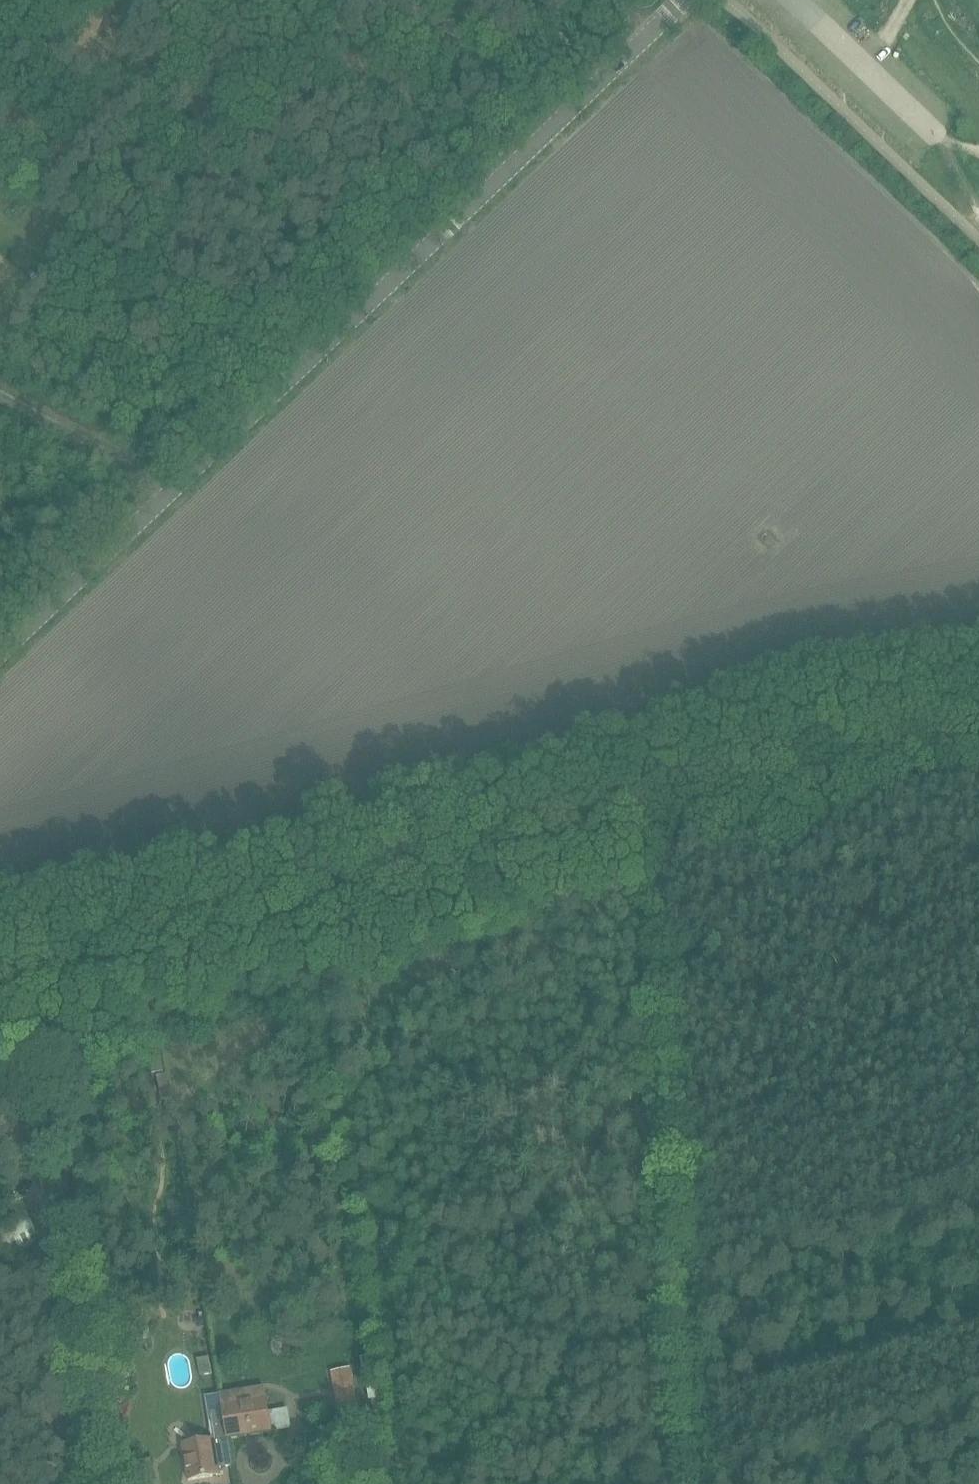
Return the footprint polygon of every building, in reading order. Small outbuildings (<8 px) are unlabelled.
[(369,12),(375,0),(347,0),(369,12)] [(44,1246),(24,1207),(0,1219),(0,1268),(44,1246)] [(333,1373),(340,1409),(357,1406),(351,1370),(333,1373)] [(222,1407),(225,1420),(228,1438),(229,1438),(271,1431),(271,1430),(281,1428),(278,1411),(268,1412),(266,1400),(222,1407)] [(225,1420),(211,1422),(210,1422),(213,1440),(182,1445),(188,1480),(220,1475),(219,1468),(232,1466),(232,1467),(234,1466),(229,1438),(228,1438),(225,1420)]
